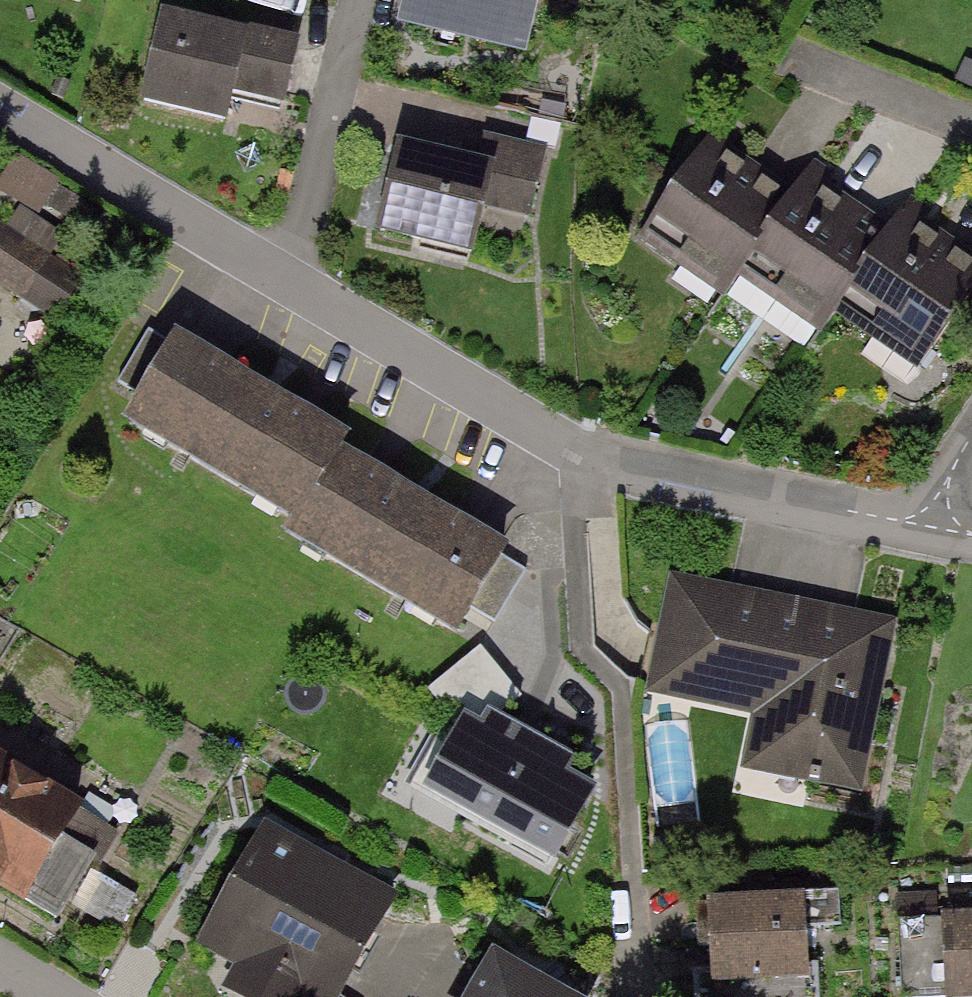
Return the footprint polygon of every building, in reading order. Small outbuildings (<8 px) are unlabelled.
[(394,25),(526,56),(539,0),(400,0),(394,25)] [(155,18),(135,106),(218,124),(225,92),(278,104),(290,48),(155,18)] [(396,144),(375,228),(461,250),(473,200),(525,213),(540,153),(486,139),(480,164),(396,144)] [(739,284),(794,201),(707,143),(639,245),(726,303),(739,284)] [(95,233),(106,214),(57,185),(59,180),(13,153),(0,175),(0,194),(39,216),(46,204),(95,233)] [(836,310),(890,230),(810,177),(794,201),(739,284),(818,337),(836,310)] [(971,291),(971,251),(906,207),(890,230),(836,310),(921,367),(971,291)] [(19,208),(8,225),(52,253),(63,236),(19,208)] [(57,321),(86,275),(52,253),(8,225),(0,220),(0,285),(57,321)] [(176,316),(122,406),(291,506),(283,521),(452,621),(505,533),(341,435),(350,420),(176,316)] [(742,770),(862,794),(898,618),(671,571),(645,695),(753,717),(742,770)] [(551,870),(596,791),(568,775),(575,762),(495,717),(520,697),(481,651),(432,692),(451,716),(409,790),(551,870)] [(0,766),(0,884),(55,918),(91,860),(96,863),(114,835),(0,766)] [(265,821),(193,947),(231,968),(219,990),(232,996),(345,996),(401,898),(265,821)] [(942,916),(941,893),(905,895),(906,923),(900,923),(903,996),(971,996),(971,915),(942,916)] [(705,902),(709,971),(692,972),(693,996),(821,996),(819,966),(809,967),(807,929),(841,927),(839,894),(705,902)] [(492,951),(467,996),(575,996),(492,951)]
